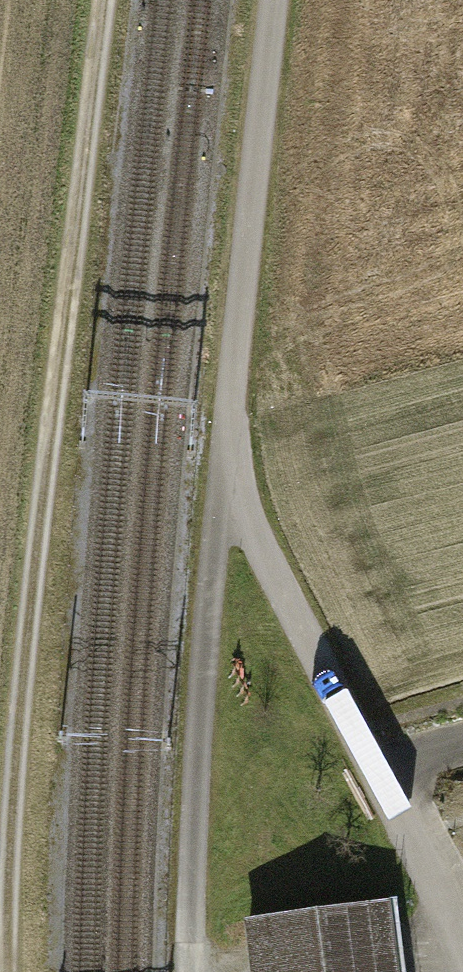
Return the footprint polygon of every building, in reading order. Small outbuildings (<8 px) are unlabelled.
[(256,919),(262,971),(404,971),(396,904),(256,919)]
